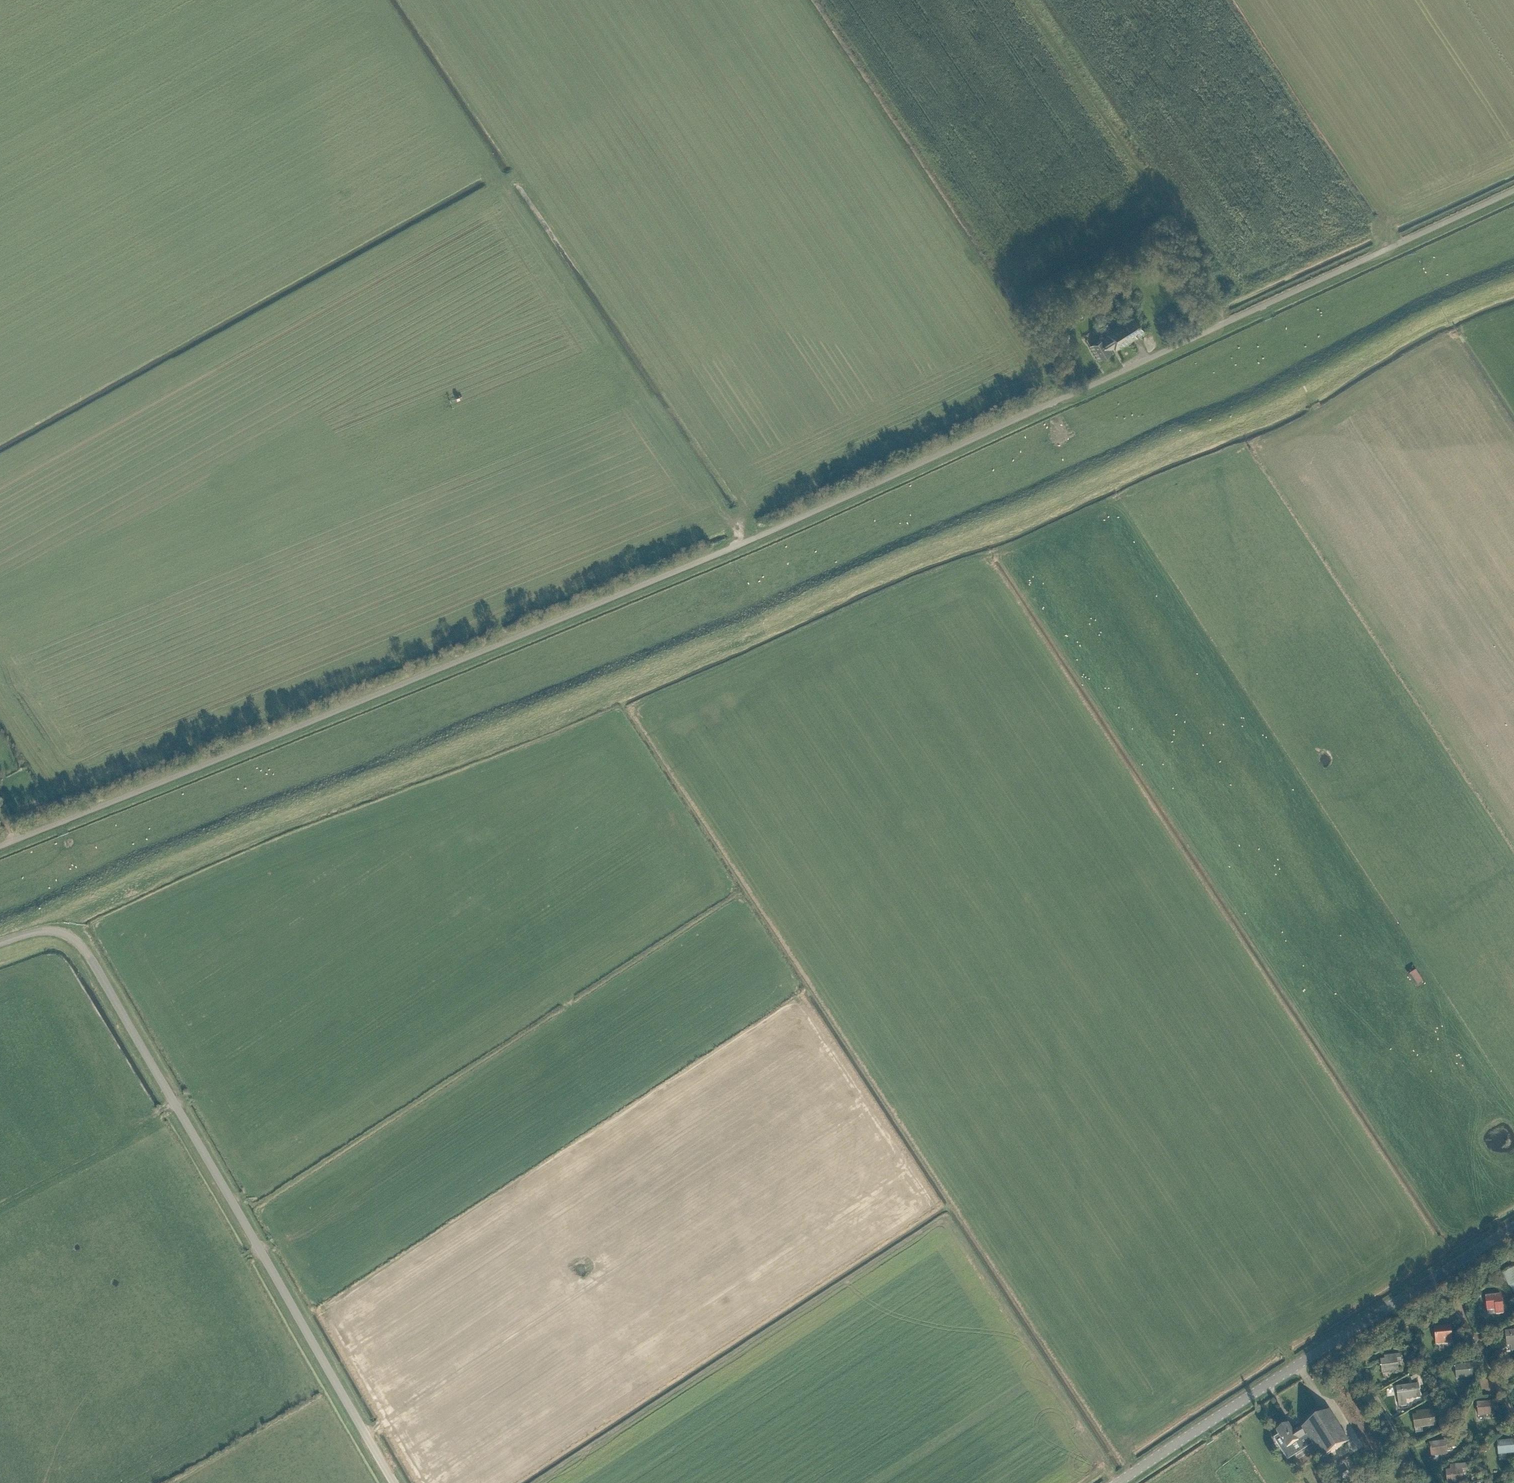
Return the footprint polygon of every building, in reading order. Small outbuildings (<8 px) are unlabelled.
[(1098,295),(1096,296),(1098,300),(1109,319),(1114,316),(1103,297),(1101,298),(1098,295)] [(1104,337),(1090,345),(1098,359),(1112,351),(1110,349),(1114,346),(1116,348),(1145,331),(1134,313),(1119,322),(1116,318),(1104,325),(1098,329),(1104,337)] [(1104,325),(1101,319),(1095,323),(1098,329),(1104,325)] [(1051,326),(1046,329),(1053,340),(1058,337),(1051,326)] [(1502,1296),(1487,1298),(1488,1311),(1496,1310),(1497,1315),(1504,1314),(1502,1296)] [(1451,1327),(1435,1329),(1436,1345),(1453,1343),(1451,1327)] [(1385,1361),(1381,1361),(1382,1373),(1399,1371),(1398,1361),(1401,1361),(1400,1355),(1385,1357),(1385,1361)] [(1472,1366),(1456,1367),(1457,1379),(1473,1377),(1473,1374),(1478,1374),(1477,1364),(1472,1364),(1472,1366)] [(1415,1373),(1409,1377),(1412,1381),(1418,1377),(1415,1373)] [(1406,1399),(1414,1398),(1421,1397),(1419,1386),(1397,1388),(1398,1400),(1397,1400),(1398,1407),(1407,1406),(1406,1399)] [(1494,1403),(1479,1404),(1480,1418),(1496,1416),(1495,1411),(1499,1411),(1498,1405),(1495,1405),(1494,1403)] [(1312,1443),(1323,1460),(1349,1443),(1328,1410),(1302,1427),(1310,1438),(1312,1443)] [(1416,1416),(1413,1416),(1415,1429),(1436,1426),(1434,1410),(1416,1412),(1416,1416)] [(1277,1432),(1279,1435),(1274,1439),(1287,1459),(1312,1443),(1310,1438),(1308,1440),(1301,1429),(1294,1434),(1288,1425),(1277,1432)] [(1463,1429),(1457,1433),(1460,1438),(1466,1434),(1463,1429)] [(1446,1442),(1430,1445),(1432,1457),(1448,1454),(1447,1452),(1453,1451),(1451,1440),(1446,1441),(1446,1442)] [(1498,1443),(1500,1455),(1513,1453),(1513,1441),(1498,1443)] [(1447,1471),(1448,1482),(1455,1482),(1464,1482),(1463,1472),(1467,1472),(1466,1463),(1463,1464),(1463,1465),(1451,1466),(1452,1471),(1447,1471)]
